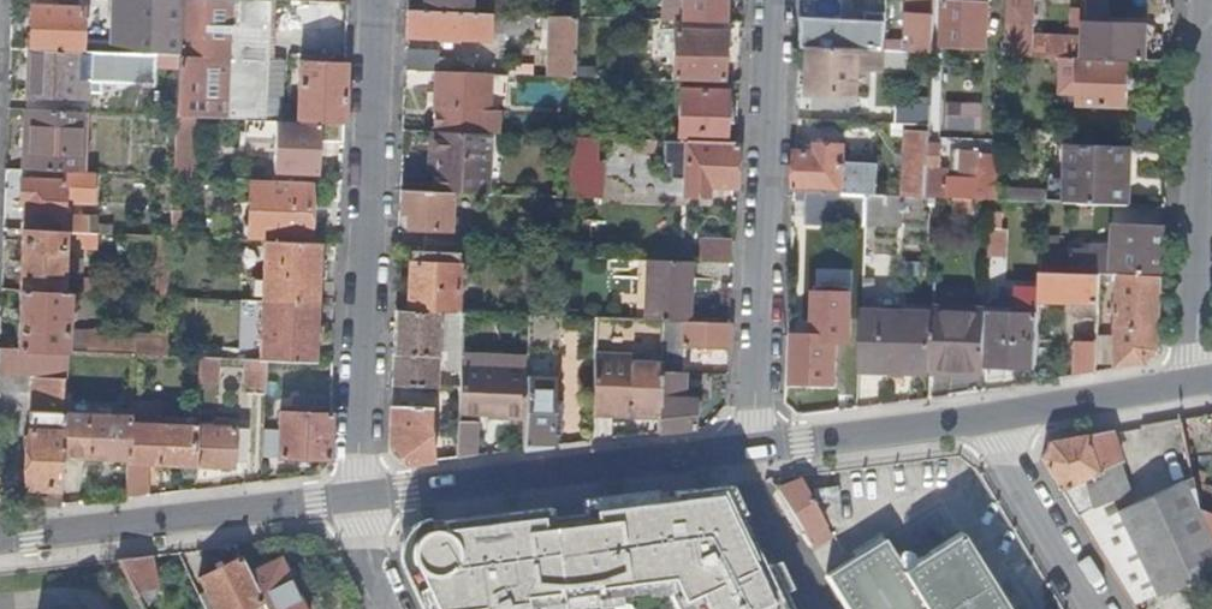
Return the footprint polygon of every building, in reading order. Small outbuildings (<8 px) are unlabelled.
[(179,57),(181,0),(115,0),(112,54),(155,56),(179,57)] [(179,57),(177,116),(197,117),(246,120),(266,121),(267,105),(270,0),(267,0),(181,0),(179,57)] [(288,27),(342,24),(340,0),(304,0),(286,1),(288,27)] [(480,14),(499,15),(500,0),(481,0),(480,14)] [(663,8),(681,9),(681,22),(724,24),(725,0),(663,0),(663,8)] [(937,0),(912,0),(911,15),(906,15),(905,43),(917,44),(916,53),(935,54),(937,0)] [(1036,0),(1010,0),(1007,56),(1064,58),(1082,59),(1086,59),(1086,39),(1034,37),(1036,0)] [(988,4),(945,2),(944,47),(987,49),(988,4)] [(32,8),(30,50),(80,52),(82,10),(32,8)] [(535,17),(499,15),(480,14),(407,11),(406,37),(439,39),(439,42),(458,43),(458,39),(488,41),(488,33),(534,35),(535,17)] [(1087,23),(1087,12),(1072,11),(1072,26),(1087,27),(1087,23)] [(869,23),(803,20),(802,49),(814,49),(885,52),(905,53),(905,43),(892,43),(886,46),(887,13),(869,12),(869,23)] [(573,78),(575,18),(549,17),(547,77),(573,78)] [(1086,39),(1086,59),(1131,61),(1148,61),(1150,25),(1087,23),(1087,27),(1086,39)] [(724,33),(675,32),(673,80),(722,82),(724,33)] [(885,52),(814,49),(812,95),(859,97),(860,68),(885,69),(885,52)] [(28,111),(85,113),(88,113),(89,92),(101,93),(101,82),(154,85),(155,56),(112,54),(80,52),(30,50),(28,111)] [(439,52),(406,50),(405,71),(435,72),(453,73),(453,61),(438,60),(439,52)] [(1082,59),(1064,58),(1063,93),(1081,94),(1081,106),(1129,108),(1131,61),(1086,59),(1082,59)] [(300,64),(298,122),(319,123),(343,123),(345,66),(300,64)] [(505,68),(505,75),(509,75),(532,76),(533,70),(505,68)] [(453,73),(435,72),(433,132),(490,134),(498,135),(499,106),(507,106),(509,75),(505,75),(453,73)] [(675,142),(687,143),(726,144),(728,94),(677,91),(675,142)] [(979,131),(980,102),(943,100),(942,130),(979,131)] [(266,121),(281,121),(282,105),(267,105),(266,121)] [(899,105),(898,124),(933,125),(933,107),(899,105)] [(83,173),(85,113),(28,111),(25,170),(83,173)] [(196,154),(197,117),(177,116),(175,153),(196,154)] [(318,143),(342,144),(343,123),(319,123),(319,127),(276,125),(274,172),(317,174),(318,143)] [(905,197),(907,197),(930,198),(930,180),(932,145),(933,125),(898,124),(894,124),(894,136),(907,137),(905,197)] [(432,192),(452,193),(488,195),(490,134),(433,132),(429,131),(427,157),(434,157),(433,172),(432,192)] [(570,138),(568,199),(568,205),(593,205),(595,139),(570,138)] [(738,145),(726,144),(687,143),(686,167),(681,167),(681,175),(686,175),(685,196),(710,197),(710,189),(737,190),(738,145)] [(798,153),(797,192),(808,193),(869,196),(878,196),(880,162),(846,160),(847,146),(819,144),(818,154),(798,153)] [(944,146),(932,145),(930,180),(930,198),(942,198),(956,199),(976,199),(993,200),(1001,200),(1001,192),(1003,158),(983,157),(983,152),(965,152),(964,181),(951,180),(952,172),(942,172),(944,146)] [(1135,165),(1136,150),(1072,148),(1069,203),(1126,206),(1128,164),(1135,165)] [(196,154),(175,153),(174,177),(195,178),(196,154)] [(24,204),(23,231),(64,233),(82,233),(88,234),(89,217),(63,216),(65,182),(23,180),(22,204),(24,204)] [(311,183),(252,181),(249,241),(265,241),(308,243),(311,183)] [(424,251),(458,253),(478,254),(478,241),(459,240),(460,232),(450,231),(452,193),(432,192),(400,191),(399,213),(406,213),(406,229),(425,230),(424,251)] [(1051,195),(1001,192),(1001,200),(1047,202),(1050,203),(1051,195)] [(868,225),(869,196),(808,193),(807,224),(868,226),(868,225)] [(905,197),(878,196),(869,196),(868,225),(906,226),(907,197),(905,197)] [(526,209),(567,211),(568,205),(568,199),(526,197),(526,209)] [(976,214),(976,199),(956,199),(956,213),(976,214)] [(988,210),(985,257),(1003,258),(1005,211),(988,210)] [(62,293),(64,233),(23,231),(21,291),(62,293)] [(1044,257),(1043,275),(1046,275),(1102,277),(1119,278),(1119,273),(1166,274),(1167,234),(1120,232),(1119,254),(1076,253),(1076,258),(1060,257),(1044,257)] [(97,245),(97,234),(88,234),(82,233),(82,245),(97,245)] [(1060,240),(1045,240),(1044,257),(1060,257),(1060,240)] [(319,261),(320,244),(308,243),(265,241),(264,278),(252,278),(251,300),(317,303),(318,281),(326,281),(327,262),(319,261)] [(702,264),(734,265),(735,244),(703,242),(702,264)] [(455,313),(458,253),(424,251),(410,251),(407,311),(438,313),(447,313),(455,313)] [(664,322),(690,323),(692,263),(650,261),(647,321),(664,322)] [(1045,304),(1101,306),(1102,277),(1046,275),(1045,304)] [(1162,351),(1165,280),(1119,278),(1118,319),(1100,318),(1100,326),(1100,332),(1100,334),(1118,335),(1117,370),(1149,365),(1156,357),(1162,351)] [(995,305),(990,305),(989,309),(988,365),(1041,366),(1043,289),(1019,288),(1018,300),(996,299),(995,305)] [(68,293),(62,293),(21,291),(18,351),(66,353),(68,293)] [(251,300),(243,300),(241,361),(252,361),(268,362),(314,363),(315,346),(324,346),(324,328),(316,328),(317,303),(251,300)] [(938,307),(938,315),(936,374),(987,376),(988,365),(989,309),(938,307)] [(435,388),(438,313),(407,311),(396,311),(393,386),(435,388)] [(462,314),(455,313),(447,313),(446,357),(461,357),(462,314)] [(863,371),(936,374),(938,315),(865,313),(863,371)] [(562,355),(564,318),(531,317),(529,359),(528,370),(526,421),(524,451),(559,447),(559,437),(553,437),(556,355),(562,355)] [(690,323),(664,322),(663,360),(663,375),(685,375),(686,348),(703,349),(703,354),(712,354),(712,349),(730,350),(731,325),(724,325),(690,323)] [(1100,341),(1099,373),(1117,370),(1118,335),(1100,334),(1100,341)] [(796,337),(795,384),(837,385),(838,338),(796,337)] [(135,356),(167,357),(167,340),(135,339),(135,356)] [(1081,341),(1080,376),(1099,373),(1100,341),(1081,341)] [(66,353),(18,351),(0,350),(0,376),(67,379),(68,353),(66,353)] [(460,367),(528,370),(529,359),(461,357),(460,367)] [(638,407),(661,408),(663,375),(663,360),(596,358),(593,410),(638,412),(638,407)] [(223,360),(202,359),(200,384),(222,385),(223,360)] [(268,362),(252,361),(250,395),(266,395),(268,362)] [(526,421),(528,370),(460,367),(459,414),(487,415),(499,416),(499,420),(526,421)] [(663,375),(661,408),(660,435),(695,431),(696,401),(684,401),(685,375),(663,375)] [(66,404),(67,379),(0,376),(0,401),(33,403),(66,404)] [(384,386),(383,404),(422,405),(423,387),(384,386)] [(392,407),(389,453),(405,465),(437,461),(432,428),(432,402),(423,402),(422,408),(392,407)] [(29,511),(62,507),(64,457),(66,406),(66,404),(33,403),(29,511)] [(162,405),(133,403),(132,412),(132,425),(161,426),(162,405)] [(81,406),(66,406),(64,457),(130,460),(132,425),(132,412),(110,411),(109,419),(102,419),(80,418),(81,406)] [(110,411),(102,411),(102,419),(109,419),(110,411)] [(281,432),(264,431),(263,457),(280,458),(280,459),(330,461),(332,415),(282,413),(281,432)] [(478,423),(459,422),(458,459),(477,457),(478,423)] [(132,425),(130,460),(130,463),(196,466),(198,428),(161,426),(132,425)] [(250,430),(198,428),(196,466),(234,468),(234,465),(245,466),(249,463),(250,430)] [(1051,443),(1045,459),(1080,517),(1092,509),(1127,498),(1132,492),(1111,433),(1051,443)] [(1211,570),(1211,513),(1201,509),(1195,479),(1087,527),(1134,604),(1211,570)] [(804,483),(778,492),(813,548),(833,536),(804,483)] [(754,521),(750,522),(739,499),(736,500),(724,489),(698,491),(697,488),(664,494),(587,504),(588,514),(572,516),(554,518),(554,507),(445,521),(435,525),(426,529),(418,537),(412,544),(406,552),(403,559),(427,608),(536,608),(535,607),(565,605),(564,599),(597,596),(598,601),(654,596),(654,589),(669,589),(679,608),(803,608),(780,561),(774,564),(754,521)] [(838,488),(817,491),(819,503),(840,499),(838,488)] [(1201,509),(1211,513),(1211,500),(1206,498),(1201,509)] [(851,608),(1008,608),(962,535),(906,568),(887,537),(829,573),(851,608)] [(153,556),(118,560),(134,591),(155,588),(153,556)] [(262,602),(250,576),(242,558),(200,579),(206,593),(199,597),(205,608),(247,608),(262,602)] [(266,608),(305,608),(282,561),(250,576),(262,602),(266,608)]
